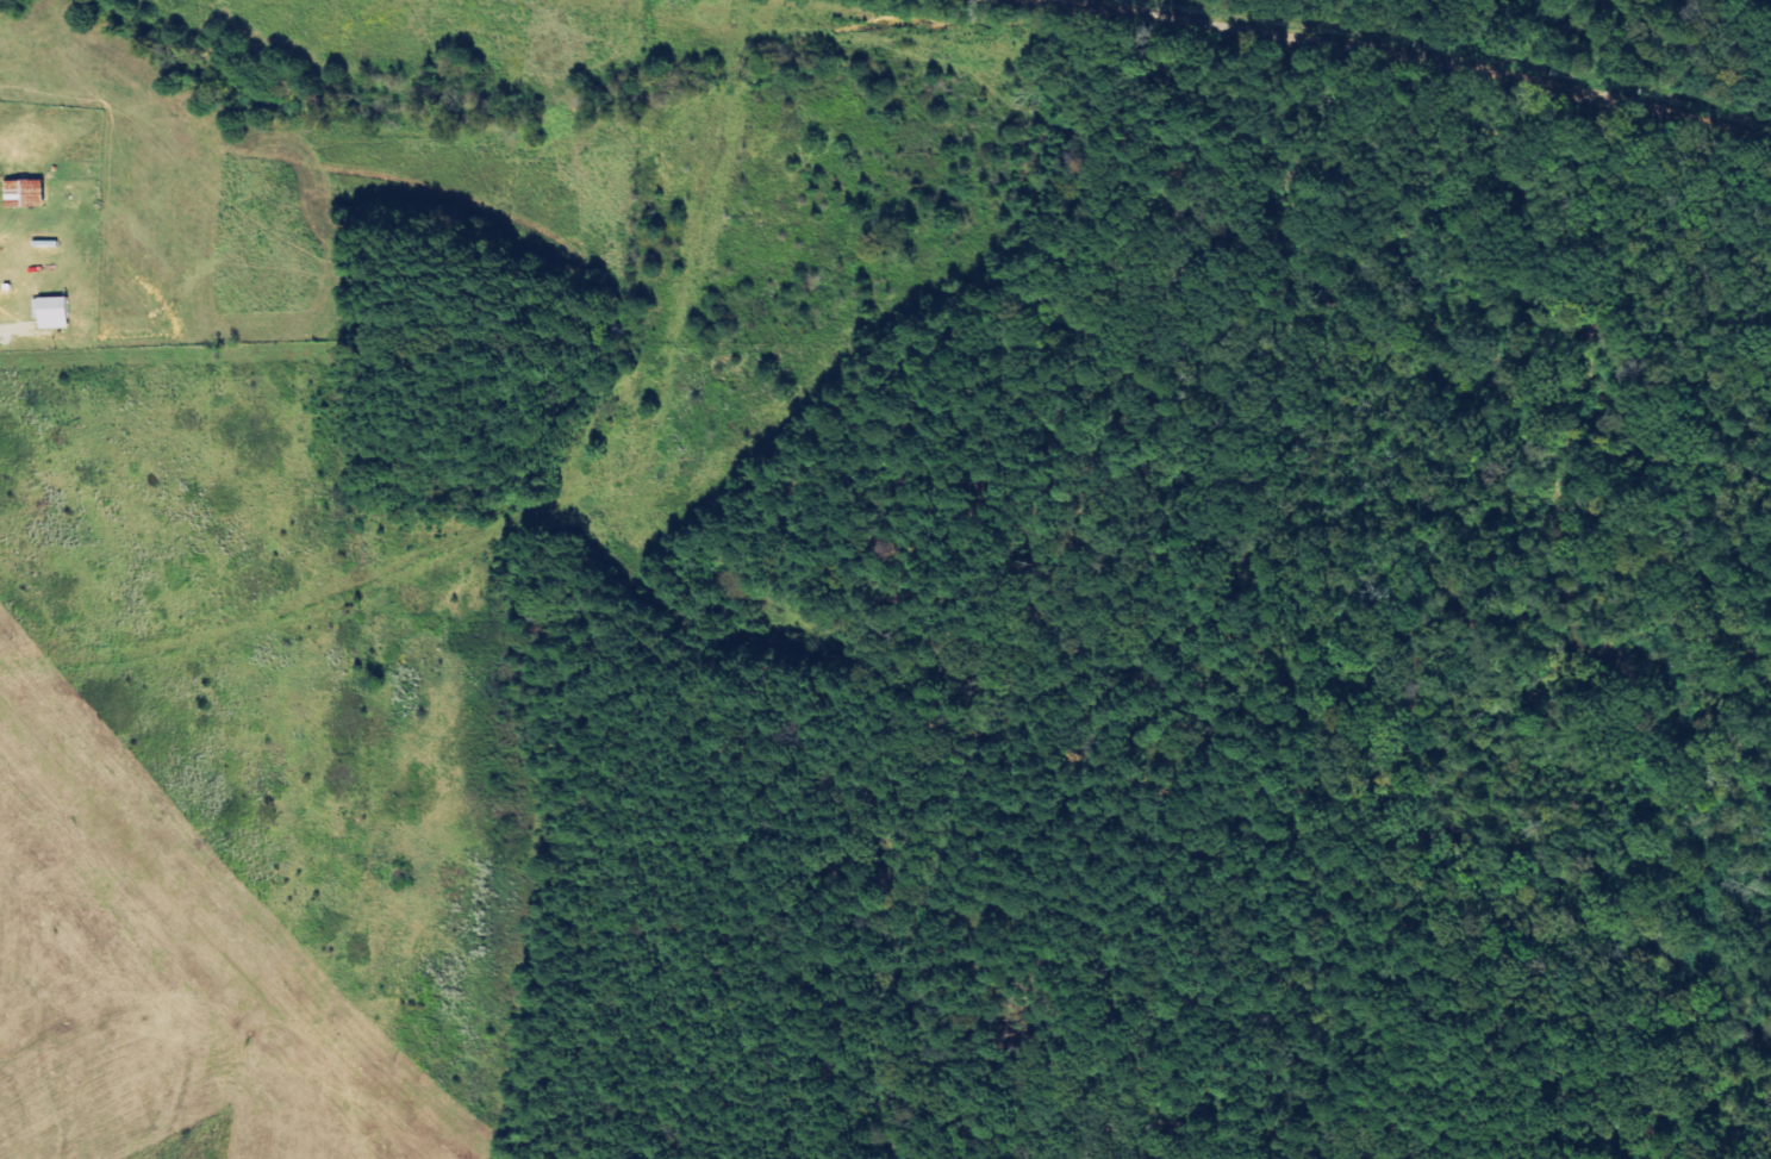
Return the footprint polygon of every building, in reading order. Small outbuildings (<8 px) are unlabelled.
[(37,328),(67,327),(65,296),(36,297),(37,328)]
